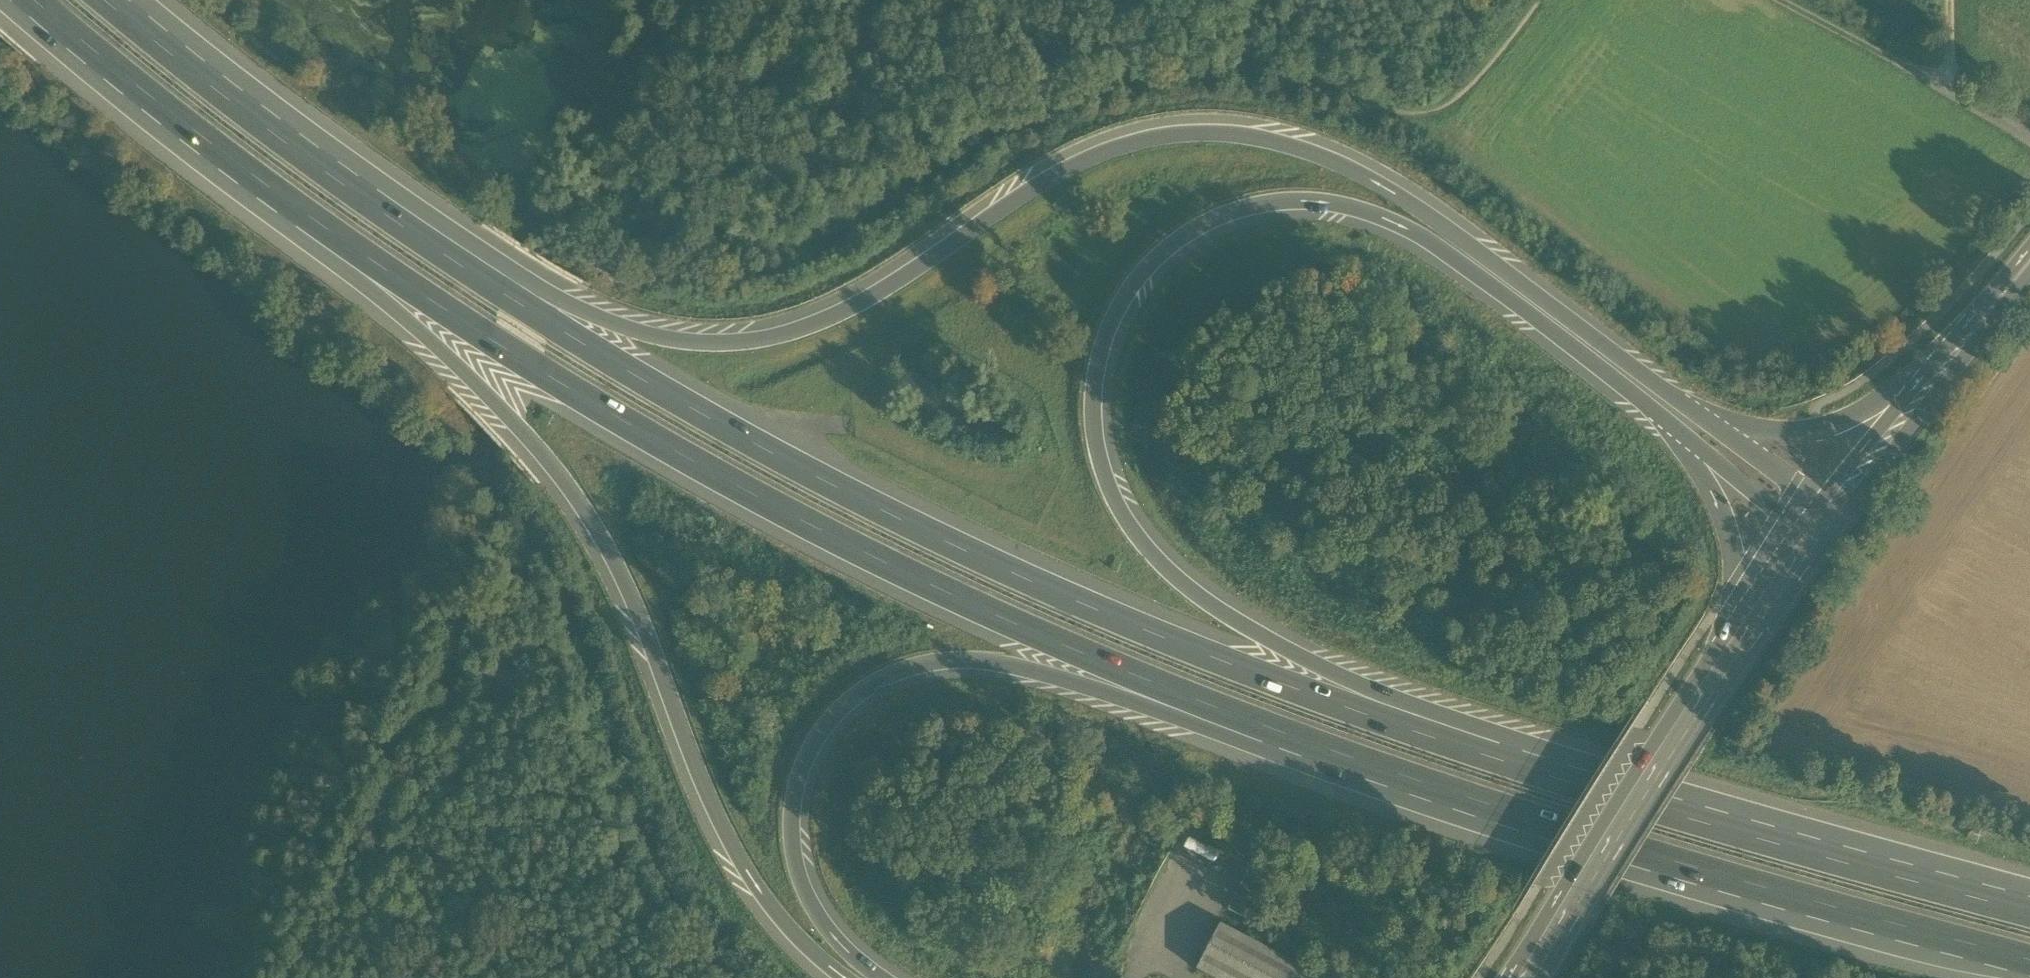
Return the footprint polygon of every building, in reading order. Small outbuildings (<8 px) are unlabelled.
[(1227,913),(1249,924),(1269,885),(1247,873),(1227,913)] [(1206,977),(1306,977),(1308,975),(1219,929),(1196,973),(1206,977)]
